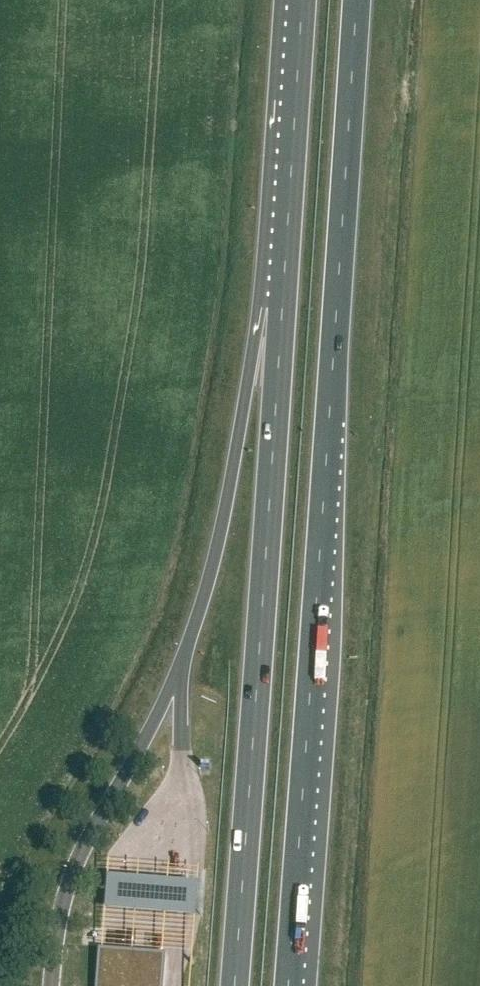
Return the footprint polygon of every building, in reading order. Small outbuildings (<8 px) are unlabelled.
[(93,868),(88,950),(181,956),(186,874),(93,868)] [(98,985),(158,985),(160,964),(100,960),(98,985)]
